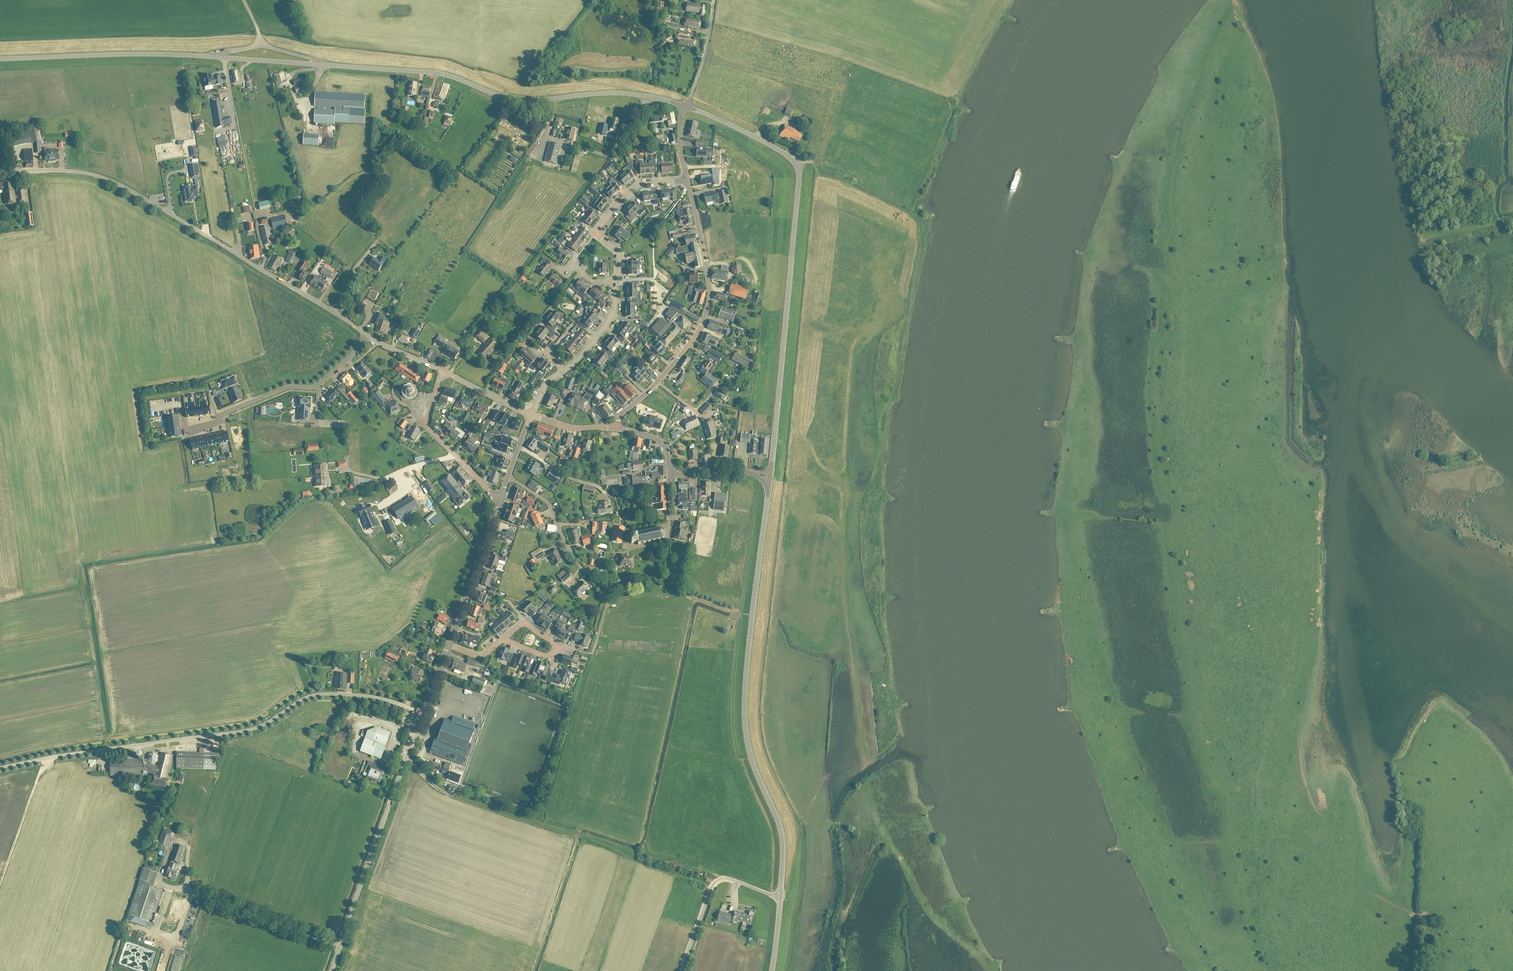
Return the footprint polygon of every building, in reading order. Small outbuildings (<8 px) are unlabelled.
[(699,19),(700,16),(703,16),(705,5),(687,3),(686,11),(700,13),(699,15),(698,15),(697,19),(699,19)] [(697,19),(697,20),(685,18),(684,26),(699,29),(701,21),(699,21),(699,19),(697,19)] [(678,38),(677,44),(690,46),(690,47),(694,48),(695,40),(678,38)] [(238,70),(230,72),(232,84),(241,82),(238,70)] [(283,73),(274,75),(277,87),(289,84),(287,80),(285,81),(283,73)] [(220,77),(212,78),(212,74),(203,76),(204,81),(203,81),(204,87),(213,85),(221,84),(220,77)] [(407,95),(415,96),(417,82),(409,81),(407,95)] [(433,97),(444,101),(449,86),(438,82),(436,87),(436,88),(433,97)] [(422,85),(420,95),(429,97),(431,87),(422,85)] [(315,92),(314,106),(340,108),(340,109),(344,109),(344,108),(349,108),(364,109),(365,95),(350,94),(315,92)] [(212,103),(216,128),(225,126),(225,125),(232,123),(231,116),(223,118),(221,101),(212,103)] [(793,109),(788,107),(784,114),(790,117),(793,109)] [(315,109),(314,123),(334,124),(334,122),(336,122),(349,123),(364,124),(365,110),(350,109),(344,109),(340,109),(335,108),(335,110),(333,110),(315,109)] [(434,111),(427,110),(425,117),(432,119),(434,111)] [(448,113),(444,122),(450,124),(454,115),(448,113)] [(673,113),(666,114),(666,113),(662,114),(663,118),(662,118),(661,114),(651,115),(652,122),(662,120),(665,120),(667,120),(668,125),(675,124),(673,113)] [(610,129),(616,130),(619,119),(612,118),(610,129)] [(697,123),(689,121),(685,135),(694,137),(697,123)] [(608,125),(600,123),(597,133),(606,135),(608,125)] [(41,152),(40,141),(36,125),(28,127),(32,143),(35,142),(36,153),(41,152)] [(797,130),(785,125),(780,136),(788,140),(790,137),(799,141),(802,134),(797,132),(797,130)] [(565,139),(572,140),(575,129),(568,127),(565,139)] [(29,134),(6,140),(8,148),(31,143),(29,134)] [(304,135),(303,145),(319,146),(320,136),(304,135)] [(531,154),(538,143),(535,140),(527,152),(531,154)] [(549,142),(544,161),(556,164),(561,145),(549,142)] [(697,148),(696,156),(706,157),(706,153),(713,154),(713,149),(697,148)] [(24,161),(33,161),(32,149),(23,149),(24,161)] [(412,162),(403,173),(410,179),(419,168),(414,164),(418,159),(411,153),(408,156),(411,159),(410,161),(412,162)] [(576,154),(572,161),(581,165),(585,158),(576,154)] [(645,164),(646,174),(649,174),(652,174),(651,167),(654,167),(654,159),(651,159),(651,161),(648,161),(649,164),(645,164)] [(646,174),(645,164),(642,164),(642,161),(639,161),(639,160),(635,160),(635,168),(639,167),(640,174),(643,174),(646,174)] [(572,161),(566,173),(575,177),(581,165),(572,161)] [(672,172),(672,163),(662,164),(662,161),(657,162),(658,169),(661,168),(661,173),(666,173),(666,172),(672,172)] [(199,164),(190,165),(192,177),(192,179),(195,179),(196,186),(197,188),(198,187),(196,176),(201,176),(199,164)] [(623,170),(621,173),(629,181),(633,177),(629,172),(631,170),(627,166),(623,170)] [(618,174),(616,176),(614,178),(618,182),(620,180),(624,185),(629,181),(621,173),(619,175),(618,174)] [(714,179),(712,179),(711,174),(700,177),(701,184),(715,182),(714,179)] [(432,176),(427,183),(434,188),(439,180),(432,176)] [(609,183),(607,185),(615,194),(619,190),(615,185),(617,183),(612,178),(610,180),(611,181),(609,183)] [(399,185),(395,190),(403,196),(406,191),(402,187),(404,185),(398,180),(396,183),(399,185)] [(0,183),(0,184),(1,189),(3,188),(5,204),(15,202),(13,181),(0,183)] [(596,185),(597,184),(593,181),(590,187),(597,191),(600,187),(596,185)] [(528,184),(525,189),(533,194),(536,189),(528,184)] [(424,185),(417,195),(425,200),(431,190),(424,185)] [(599,190),(604,195),(606,193),(609,196),(610,198),(615,194),(607,185),(607,186),(605,188),(604,187),(602,189),(601,188),(599,190)] [(184,190),(183,191),(184,194),(185,194),(186,201),(188,201),(189,202),(192,201),(192,200),(193,200),(194,200),(194,197),(198,196),(197,188),(196,186),(188,187),(189,188),(184,189),(184,190)] [(392,188),(388,192),(391,195),(399,201),(403,196),(395,190),(392,188)] [(525,189),(522,194),(530,199),(533,194),(525,189)] [(17,202),(26,201),(24,190),(16,191),(17,202)] [(672,194),(672,190),(668,190),(668,191),(661,191),(662,198),(672,197),(673,201),(677,200),(676,194),(672,194)] [(706,203),(717,200),(716,197),(719,196),(721,204),(728,202),(725,191),(719,192),(719,193),(716,194),(715,192),(711,193),(711,194),(708,194),(704,195),(706,203)] [(654,204),(658,204),(657,197),(654,197),(653,192),(642,194),(644,202),(654,200),(654,204)] [(522,194),(519,199),(527,204),(530,199),(522,194)] [(388,199),(386,202),(390,205),(392,202),(395,205),(399,201),(391,195),(388,199)] [(597,201),(604,207),(607,202),(597,195),(595,197),(598,199),(597,201)] [(585,202),(587,204),(589,202),(582,196),(580,199),(585,202)] [(585,207),(587,204),(585,202),(580,199),(578,201),(585,207)] [(514,205),(512,208),(520,214),(523,208),(519,206),(521,204),(514,200),(512,204),(514,205)] [(270,208),(268,201),(258,203),(260,211),(270,208)] [(604,207),(597,201),(595,203),(592,201),(591,204),(601,211),(604,207)] [(631,203),(628,206),(635,213),(638,211),(641,214),(645,210),(640,204),(637,206),(633,202),(631,203)] [(384,205),(380,210),(388,215),(392,210),(384,205)] [(586,208),(586,209),(583,213),(585,215),(593,221),(597,216),(591,212),(593,209),(588,206),(586,208)] [(635,213),(628,206),(625,208),(625,209),(624,210),(628,215),(626,217),(631,223),(635,218),(633,216),(635,213)] [(512,208),(509,213),(517,218),(520,214),(512,208)] [(539,209),(535,214),(545,221),(549,216),(539,209)] [(380,210),(377,215),(385,221),(388,215),(380,210)] [(689,212),(678,215),(680,222),(685,221),(686,225),(692,224),(689,212)] [(403,213),(397,224),(405,228),(410,218),(403,213)] [(509,213),(506,218),(514,223),(517,218),(509,213)] [(535,214),(532,219),(541,226),(545,221),(535,214)] [(285,215),(271,219),(273,229),(287,225),(285,215)] [(361,215),(358,219),(367,225),(370,221),(361,215)] [(377,215),(374,220),(382,226),(385,221),(377,215)] [(581,216),(580,218),(579,218),(578,219),(583,223),(584,221),(590,225),(593,221),(585,215),(584,217),(582,216),(581,216)] [(506,217),(502,223),(511,228),(514,223),(506,218),(506,217)] [(359,223),(356,227),(365,233),(368,229),(359,223)] [(530,224),(528,227),(538,234),(539,232),(530,224)] [(268,226),(260,228),(264,245),(273,242),(272,235),(270,236),(268,226)] [(618,239),(620,236),(626,241),(631,235),(624,230),(624,231),(618,226),(612,234),(618,239)] [(574,229),(586,238),(589,233),(581,227),(579,230),(575,227),(574,229)] [(586,238),(574,229),(573,228),(572,229),(577,233),(574,236),(582,242),(586,238)] [(680,232),(677,233),(677,230),(671,231),(672,234),(669,234),(670,239),(673,239),(681,237),(680,232)] [(686,246),(696,244),(694,235),(690,236),(689,235),(688,231),(680,232),(681,237),(684,236),(686,246)] [(489,238),(485,245),(494,251),(494,250),(496,251),(495,253),(499,255),(503,248),(499,245),(499,246),(498,245),(500,241),(492,235),(490,238),(489,238)] [(559,248),(561,245),(560,244),(560,243),(556,240),(551,236),(548,240),(550,242),(553,244),(559,248)] [(582,242),(574,236),(572,239),(570,237),(568,239),(579,247),(582,242)] [(579,247),(568,239),(567,237),(566,239),(570,242),(567,245),(575,251),(579,247)] [(696,244),(686,246),(675,249),(677,254),(691,251),(691,253),(684,254),(686,264),(693,262),(695,269),(701,267),(696,244)] [(259,258),(258,246),(248,247),(250,259),(259,258)] [(672,249),(670,248),(669,247),(664,254),(665,255),(669,257),(674,251),(672,249)] [(482,248),(479,252),(489,259),(492,254),(482,248)] [(517,262),(522,255),(511,248),(507,255),(502,252),(496,262),(500,264),(504,257),(509,260),(510,257),(517,262)] [(555,254),(563,260),(568,254),(560,248),(555,254)] [(287,253),(288,254),(285,260),(291,264),(296,253),(289,249),(287,253)] [(279,262),(280,263),(282,259),(274,254),(272,258),(273,259),(271,262),(270,262),(267,267),(275,272),(279,266),(277,266),(279,262)] [(537,272),(544,277),(551,268),(549,266),(551,263),(543,257),(540,262),(542,264),(540,266),(541,267),(537,272)] [(374,268),(378,271),(382,264),(383,262),(379,259),(378,261),(373,258),(369,264),(374,268)] [(639,269),(639,265),(639,259),(632,259),(632,263),(627,263),(627,269),(639,269)] [(319,260),(313,270),(318,274),(324,264),(319,260)] [(604,264),(599,263),(599,274),(606,274),(606,266),(609,267),(609,260),(604,260),(604,264)] [(297,270),(300,271),(299,272),(299,273),(296,277),(297,278),(301,281),(302,280),(302,281),(307,273),(304,271),(305,269),(307,265),(308,263),(304,261),(303,263),(302,262),(297,270)] [(505,261),(502,266),(512,272),(515,267),(505,261)] [(741,272),(741,266),(736,264),(731,267),(732,273),(737,275),(741,272)] [(324,275),(328,269),(329,267),(325,265),(324,267),(323,266),(320,273),(324,275)] [(328,269),(324,275),(329,278),(334,270),(330,267),(329,270),(328,269)] [(712,278),(726,281),(728,272),(714,269),(712,278)] [(696,272),(692,273),(692,271),(687,271),(687,273),(686,273),(687,282),(697,282),(697,281),(698,281),(698,276),(697,276),(697,274),(696,274),(696,272)] [(553,274),(548,280),(547,282),(552,286),(553,285),(557,288),(557,287),(557,288),(562,281),(553,274)] [(316,288),(321,279),(315,275),(310,284),(316,288)] [(321,279),(316,288),(322,291),(327,284),(329,285),(332,280),(327,278),(325,281),(321,279)] [(580,289),(585,283),(580,279),(576,284),(574,282),(570,287),(574,291),(577,293),(580,289)] [(628,292),(637,292),(637,285),(639,285),(639,282),(633,282),(633,285),(627,285),(628,292)] [(590,287),(585,283),(580,289),(577,293),(580,295),(584,298),(588,293),(586,292),(590,287)] [(748,289),(731,283),(728,294),(745,299),(748,289)] [(696,303),(700,290),(689,287),(687,294),(692,296),(691,302),(696,303)] [(553,299),(556,295),(557,295),(561,291),(556,288),(553,292),(550,297),(549,296),(548,297),(552,300),(553,299)] [(598,298),(602,293),(597,289),(596,290),(593,288),(590,292),(587,297),(589,299),(591,300),(594,303),(594,302),(596,300),(598,298)] [(567,289),(565,292),(565,293),(572,299),(573,297),(572,297),(574,295),(571,293),(567,289)] [(700,290),(696,303),(702,305),(706,292),(703,291),(700,290)] [(637,295),(637,292),(628,292),(628,298),(633,298),(633,301),(639,301),(640,301),(640,295),(637,295)] [(716,292),(714,298),(722,301),(721,302),(723,303),(724,301),(726,302),(727,296),(716,292)] [(598,298),(596,300),(594,302),(597,304),(596,305),(598,307),(597,308),(600,311),(607,302),(604,300),(607,297),(602,293),(598,298)] [(363,310),(366,306),(358,300),(355,304),(363,310)] [(639,301),(633,301),(633,304),(625,304),(625,310),(635,310),(635,304),(639,304),(639,301)] [(594,311),(590,308),(587,306),(585,308),(587,310),(585,312),(586,312),(584,315),(586,317),(593,322),(597,318),(594,316),(596,313),(594,311)] [(718,317),(733,322),(736,312),(721,307),(718,317)] [(658,321),(651,330),(658,335),(655,338),(657,340),(659,338),(661,339),(659,342),(665,347),(682,328),(683,329),(689,323),(682,316),(682,317),(677,313),(676,314),(670,308),(665,315),(668,317),(666,319),(669,322),(668,324),(662,319),(659,322),(658,321)] [(635,316),(635,310),(625,310),(626,317),(630,317),(630,319),(633,320),(639,320),(639,316),(635,316)] [(553,311),(549,316),(556,322),(558,319),(560,321),(564,316),(558,311),(556,314),(553,311)] [(659,313),(657,312),(649,323),(651,325),(659,313)] [(688,313),(686,315),(692,319),(698,322),(699,319),(694,316),(688,312),(688,313)] [(556,322),(549,316),(545,321),(548,324),(546,326),(548,327),(551,330),(553,331),(557,326),(554,324),(556,322)] [(578,319),(576,321),(582,326),(584,324),(589,327),(593,322),(586,317),(584,319),(581,317),(579,319),(578,319)] [(375,331),(385,335),(389,323),(378,319),(376,325),(377,325),(375,331)] [(729,327),(710,320),(707,328),(718,332),(727,335),(729,327)] [(635,327),(630,323),(628,325),(624,322),(620,327),(627,333),(630,335),(635,327)] [(486,324),(482,329),(486,332),(491,328),(486,324)] [(551,330),(548,327),(546,330),(541,326),(537,330),(545,336),(547,334),(549,336),(553,331),(551,330)] [(627,333),(620,327),(616,332),(620,335),(618,337),(623,341),(625,339),(623,338),(627,333)] [(416,339),(414,338),(417,331),(413,329),(410,336),(411,336),(411,337),(401,333),(398,340),(407,344),(409,340),(415,342),(416,340),(416,339)] [(580,329),(577,332),(575,331),(574,332),(583,339),(587,334),(580,329)] [(484,343),(489,337),(481,330),(476,336),(484,343)] [(545,336),(537,330),(534,335),(538,339),(536,341),(541,345),(545,348),(547,346),(546,345),(547,344),(545,343),(545,344),(543,343),(545,341),(543,339),(545,336)] [(575,335),(572,338),(579,344),(583,339),(574,332),(573,333),(575,335)] [(641,336),(647,341),(650,339),(643,333),(641,336)] [(710,335),(705,333),(701,342),(706,345),(707,343),(716,347),(719,339),(710,335)] [(439,334),(438,337),(434,343),(443,348),(447,342),(444,341),(445,338),(439,334)] [(645,345),(647,342),(640,335),(637,339),(645,345)] [(607,341),(614,346),(618,341),(622,343),(623,341),(618,337),(617,340),(611,336),(607,341)] [(498,345),(490,338),(477,352),(485,360),(498,345)] [(568,340),(566,341),(575,348),(579,344),(572,338),(570,341),(568,340)] [(657,344),(653,349),(659,355),(663,351),(663,352),(666,348),(665,347),(659,342),(661,339),(659,338),(657,340),(655,342),(657,344)] [(722,339),(719,347),(727,349),(729,342),(722,339)] [(566,341),(564,340),(563,342),(565,343),(567,344),(564,348),(571,353),(575,348),(566,341)] [(614,346),(607,341),(603,346),(609,350),(607,352),(612,356),(614,354),(610,351),(614,346)] [(446,347),(443,353),(454,359),(457,354),(459,351),(448,345),(446,347)] [(424,350),(427,351),(424,357),(434,361),(438,353),(428,349),(429,347),(426,346),(424,350)] [(528,353),(528,352),(524,348),(521,352),(519,350),(513,356),(518,360),(521,356),(524,358),(528,353)] [(708,356),(718,361),(721,355),(712,349),(708,356)] [(612,356),(607,352),(605,354),(601,351),(597,357),(604,362),(608,357),(610,358),(612,356)] [(657,359),(652,354),(653,353),(650,351),(647,355),(649,357),(647,360),(652,364),(657,359)] [(528,352),(528,353),(524,358),(527,361),(525,363),(527,364),(526,366),(528,368),(535,360),(533,358),(534,357),(528,352)] [(742,352),(741,354),(753,361),(754,359),(742,352)] [(753,362),(735,353),(731,359),(749,369),(753,362)] [(690,359),(685,356),(678,368),(684,371),(685,369),(684,368),(690,359)] [(604,362),(597,357),(593,362),(597,365),(595,367),(600,371),(602,368),(601,367),(604,362)] [(534,362),(531,366),(534,369),(536,367),(540,370),(542,367),(546,363),(541,358),(537,363),(534,362)] [(715,366),(712,365),(707,361),(704,366),(703,365),(699,371),(705,374),(707,372),(708,370),(711,372),(715,366)] [(497,371),(502,374),(507,365),(502,362),(497,371)] [(621,362),(616,367),(625,375),(628,372),(623,367),(625,365),(622,362),(621,362)] [(357,369),(365,377),(371,372),(363,363),(357,369)] [(405,371),(407,368),(399,363),(395,370),(399,373),(397,374),(400,376),(401,374),(402,375),(405,371)] [(543,373),(541,375),(538,379),(541,381),(546,374),(545,374),(551,367),(546,363),(542,367),(540,370),(543,373)] [(634,366),(635,367),(633,369),(635,371),(631,375),(637,381),(642,375),(643,375),(646,372),(639,366),(639,367),(636,364),(634,366)] [(420,377),(407,368),(405,371),(402,375),(409,379),(409,378),(416,383),(417,380),(420,382),(421,380),(428,383),(431,375),(424,372),(422,378),(420,377)] [(705,374),(700,380),(711,388),(717,380),(707,372),(705,374)] [(344,383),(347,386),(353,381),(350,378),(350,377),(347,373),(339,379),(343,383),(344,383)] [(685,379),(683,378),(684,376),(681,374),(677,380),(678,380),(675,385),(679,388),(685,379)] [(238,386),(237,384),(234,376),(221,381),(224,389),(225,389),(226,391),(236,387),(238,386)] [(499,378),(499,380),(495,378),(492,385),(501,390),(503,387),(506,389),(510,381),(501,377),(500,379),(499,378)] [(569,377),(565,388),(571,390),(575,380),(569,377)] [(364,383),(370,390),(374,386),(368,380),(364,383)] [(520,394),(517,393),(518,391),(519,391),(523,384),(517,381),(517,382),(514,380),(512,385),(515,387),(514,388),(514,389),(513,391),(512,390),(508,397),(516,401),(520,394)] [(629,385),(623,391),(617,384),(611,389),(613,392),(615,390),(617,392),(618,391),(619,393),(620,392),(623,395),(624,395),(625,395),(626,394),(630,399),(636,393),(629,385)] [(413,388),(410,386),(406,388),(404,391),(405,395),(409,397),(413,395),(414,392),(413,388)] [(589,394),(594,397),(597,391),(589,387),(586,393),(589,394)] [(229,391),(233,403),(242,399),(237,388),(229,391)] [(346,402),(349,399),(348,398),(339,388),(336,390),(346,402)] [(441,394),(440,397),(439,402),(446,404),(448,397),(454,398),(455,396),(456,397),(456,396),(457,396),(458,392),(458,391),(445,388),(443,395),(441,394)] [(601,392),(606,397),(610,393),(604,388),(601,392)] [(325,396),(331,402),(339,394),(334,389),(329,393),(325,396)] [(617,392),(615,390),(613,392),(624,404),(630,399),(626,394),(625,395),(624,395),(623,395),(620,392),(619,393),(618,391),(617,392)] [(723,395),(717,390),(714,394),(721,399),(723,395)] [(351,392),(349,393),(346,396),(348,398),(349,399),(351,401),(354,404),(358,400),(351,392)] [(384,407),(387,405),(391,414),(400,410),(396,401),(390,403),(389,400),(385,401),(378,392),(373,396),(380,405),(382,404),(384,407)] [(572,392),(566,405),(572,408),(572,406),(576,409),(577,407),(583,411),(588,401),(590,397),(585,395),(583,398),(572,392)] [(552,396),(548,395),(544,404),(550,408),(555,398),(559,400),(560,396),(553,393),(552,396)] [(462,396),(460,400),(459,400),(456,407),(463,409),(465,406),(470,407),(472,399),(462,396)] [(311,398),(298,398),(298,407),(297,420),(309,421),(310,408),(311,398)] [(206,400),(202,401),(203,405),(205,415),(211,414),(209,405),(207,405),(206,400)] [(711,407),(706,402),(699,410),(704,414),(711,407)] [(477,410),(479,411),(479,413),(482,414),(482,412),(486,413),(488,406),(479,403),(477,410)] [(599,410),(606,419),(612,414),(605,405),(599,410)] [(490,419),(497,423),(503,412),(502,413),(496,410),(490,419)] [(503,412),(497,423),(498,422),(504,425),(509,416),(503,412)] [(168,428),(179,427),(177,417),(176,417),(175,414),(168,416),(169,419),(166,419),(168,428)] [(651,426),(655,417),(651,415),(650,418),(645,417),(643,424),(651,426)] [(690,418),(683,421),(687,430),(699,424),(695,416),(691,418),(690,419),(690,418)] [(515,418),(514,418),(510,428),(518,431),(521,420),(518,419),(518,418),(515,417),(515,418)] [(655,417),(651,426),(660,429),(663,421),(657,419),(657,418),(655,417)] [(408,422),(403,419),(398,425),(403,429),(408,422)] [(476,429),(481,431),(481,430),(482,428),(483,428),(484,425),(486,422),(483,420),(479,426),(478,425),(476,429)] [(716,436),(711,420),(702,423),(707,439),(716,436)] [(447,431),(446,433),(455,440),(457,436),(461,439),(465,433),(456,427),(454,430),(450,427),(451,425),(447,422),(443,429),(447,431)] [(553,430),(539,424),(536,431),(550,437),(553,430)] [(410,425),(408,427),(407,430),(410,432),(407,437),(414,440),(419,430),(410,425)] [(180,435),(179,427),(168,428),(169,437),(180,435)] [(674,430),(670,433),(672,436),(671,437),(673,439),(681,432),(679,430),(677,432),(674,430)] [(217,433),(220,444),(229,442),(227,431),(217,433)] [(220,444),(217,433),(208,435),(211,446),(220,444)] [(571,444),(570,444),(572,436),(565,434),(561,445),(569,448),(571,444)] [(760,440),(757,440),(757,435),(741,434),(740,442),(750,443),(749,453),(759,454),(767,455),(768,439),(761,439),(761,440),(759,440),(760,440)] [(211,446),(208,435),(199,437),(202,448),(211,446)] [(499,442),(509,446),(510,447),(513,439),(503,436),(500,442),(499,442)] [(192,450),(202,448),(199,437),(190,439),(192,450)] [(541,442),(534,437),(533,439),(532,438),(526,446),(533,451),(537,445),(538,446),(546,453),(550,448),(541,442)] [(470,438),(468,440),(463,446),(473,453),(478,447),(474,445),(476,442),(470,438)] [(580,449),(583,450),(583,451),(582,451),(580,452),(580,453),(579,453),(580,449),(574,447),(571,457),(577,459),(579,454),(580,454),(580,455),(581,457),(583,458),(585,457),(586,454),(585,452),(585,451),(589,452),(593,442),(584,439),(580,449)] [(641,440),(634,439),(633,447),(634,447),(634,451),(638,452),(638,448),(641,448),(642,444),(641,444),(641,440)] [(506,453),(509,446),(499,442),(496,449),(506,453)] [(694,444),(689,445),(690,450),(688,450),(689,460),(698,459),(696,449),(695,449),(694,444)] [(729,446),(721,445),(719,456),(728,458),(729,446)] [(567,456),(567,457),(565,457),(564,459),(566,460),(569,462),(570,457),(572,450),(569,449),(567,456)] [(711,467),(710,455),(698,456),(700,468),(711,467)] [(494,460),(492,465),(495,466),(501,468),(505,459),(498,456),(496,461),(494,460)] [(532,461),(526,470),(534,475),(539,466),(532,461)] [(632,463),(629,464),(627,464),(627,469),(633,468),(633,469),(643,468),(642,461),(632,462),(632,463)] [(315,476),(328,475),(327,465),(314,466),(315,476)] [(459,467),(455,470),(463,479),(467,475),(459,467)] [(629,476),(629,477),(625,477),(624,478),(625,484),(626,485),(630,485),(630,486),(635,486),(635,485),(647,484),(656,483),(658,483),(665,483),(666,483),(665,467),(656,467),(656,471),(650,471),(645,472),(645,476),(635,477),(635,476),(629,476)] [(455,470),(451,473),(459,482),(463,479),(455,470)] [(489,481),(495,483),(499,474),(489,470),(487,476),(490,477),(489,481)] [(557,483),(561,477),(551,470),(547,476),(557,483)] [(440,482),(441,483),(446,489),(454,500),(459,507),(470,498),(464,492),(461,488),(458,484),(457,483),(450,474),(440,482)] [(328,486),(328,475),(315,476),(315,487),(328,486)] [(459,482),(457,483),(458,484),(461,488),(471,481),(467,476),(467,475),(463,479),(459,482)] [(527,486),(536,492),(540,485),(531,480),(527,486)] [(428,481),(424,484),(430,490),(434,488),(428,481)] [(699,489),(698,495),(710,496),(710,483),(701,482),(701,489),(699,489)] [(658,483),(656,483),(656,484),(647,484),(647,490),(654,489),(654,497),(652,497),(652,503),(656,503),(666,503),(666,492),(665,483),(658,483)] [(593,495),(595,487),(584,484),(582,492),(593,495)] [(519,494),(521,489),(521,488),(516,486),(511,499),(517,501),(518,498),(521,499),(523,495),(519,494)] [(698,495),(699,489),(697,489),(692,489),(689,489),(689,501),(697,501),(697,495),(698,495)] [(396,520),(378,493),(374,496),(384,511),(385,510),(388,513),(387,513),(393,522),(396,520)] [(726,501),(727,495),(715,494),(714,499),(714,501),(724,502),(726,502),(726,501)] [(443,495),(437,500),(440,503),(446,498),(443,495)] [(411,497),(402,503),(408,513),(410,512),(418,507),(416,505),(411,497)] [(524,500),(523,503),(517,500),(516,503),(522,505),(528,507),(529,504),(533,505),(535,500),(528,497),(526,503),(526,501),(524,500)] [(609,501),(603,502),(599,502),(600,508),(597,508),(598,514),(612,512),(611,506),(609,506),(609,501)] [(714,501),(713,509),(723,510),(724,502),(714,501)] [(402,503),(393,508),(398,517),(399,519),(406,515),(408,513),(402,503)] [(507,509),(517,512),(519,507),(509,503),(507,508),(507,509)] [(361,516),(372,512),(369,504),(358,509),(361,516)] [(507,509),(505,514),(515,517),(517,512),(507,509)] [(372,512),(361,516),(364,522),(363,522),(364,526),(366,525),(368,529),(371,528),(372,528),(373,528),(373,527),(378,525),(376,519),(375,519),(372,512)] [(530,520),(533,519),(534,521),(537,520),(540,518),(538,514),(537,512),(534,514),(531,515),(531,514),(528,515),(530,520)] [(515,517),(505,514),(503,520),(513,523),(515,517)] [(463,516),(459,519),(467,531),(471,529),(463,516)] [(537,520),(534,521),(537,528),(543,526),(542,524),(542,523),(540,518),(537,520)] [(677,521),(673,538),(684,540),(686,531),(687,532),(688,528),(684,527),(685,522),(684,522),(677,521)] [(590,522),(589,534),(590,530),(596,531),(596,530),(597,530),(598,522),(597,522),(597,523),(590,522)] [(598,522),(597,530),(606,531),(606,523),(598,522)] [(615,526),(613,534),(623,536),(624,532),(624,528),(615,526)] [(638,542),(637,542),(638,545),(639,545),(639,544),(643,543),(644,544),(644,543),(648,542),(649,542),(649,541),(653,540),(654,541),(654,540),(658,539),(659,540),(659,539),(663,538),(663,539),(664,539),(663,538),(665,535),(666,535),(666,534),(665,534),(664,531),(665,530),(665,529),(664,530),(661,528),(661,527),(660,527),(660,528),(657,529),(656,528),(656,529),(652,530),(651,529),(651,530),(646,531),(646,530),(645,530),(646,531),(641,532),(641,531),(640,531),(641,532),(636,533),(635,533),(636,535),(638,542)] [(578,530),(577,528),(568,532),(570,540),(572,540),(580,537),(580,536),(582,535),(580,530),(578,530)] [(499,532),(497,539),(504,541),(506,538),(512,540),(514,532),(507,530),(506,534),(499,532)] [(580,537),(572,540),(573,544),(582,542),(581,540),(582,540),(583,544),(590,541),(588,534),(581,537),(580,537)] [(623,536),(613,534),(611,541),(621,543),(623,536)] [(636,535),(629,537),(631,544),(637,542),(638,542),(636,535)] [(597,541),(597,543),(596,548),(606,550),(607,545),(602,544),(602,542),(597,541)] [(549,555),(555,566),(563,561),(555,549),(551,551),(552,553),(549,555)] [(498,558),(491,555),(487,567),(496,570),(499,560),(505,562),(507,557),(499,555),(498,558)] [(633,556),(621,555),(619,565),(632,567),(633,556)] [(491,571),(490,574),(485,573),(481,584),(488,586),(489,583),(493,584),(495,579),(493,578),(492,580),(490,579),(492,575),(495,577),(497,573),(496,573),(491,571)] [(567,571),(559,578),(563,582),(571,575),(567,571)] [(588,588),(582,581),(572,590),(578,597),(588,588)] [(548,591),(552,594),(556,591),(555,586),(550,586),(548,591)] [(484,604),(486,598),(487,595),(483,594),(482,594),(478,593),(476,600),(484,604)] [(524,605),(521,608),(526,613),(528,611),(532,616),(537,612),(533,607),(534,606),(528,600),(524,604),(524,605)] [(482,609),(474,606),(470,616),(476,618),(478,611),(481,612),(482,609)] [(501,611),(511,623),(515,619),(509,611),(506,614),(503,610),(501,611)] [(511,623),(501,611),(500,613),(503,616),(500,619),(506,626),(511,623)] [(542,626),(548,617),(540,611),(537,617),(539,618),(537,621),(539,623),(539,624),(542,626)] [(548,617),(542,626),(545,628),(546,627),(548,629),(551,624),(554,626),(558,620),(553,616),(551,619),(548,617)] [(494,618),(492,619),(502,630),(506,626),(500,619),(497,621),(494,618)] [(502,630),(492,619),(491,620),(494,624),(490,627),(497,634),(502,630)] [(567,623),(564,622),(559,619),(555,626),(558,628),(555,634),(561,637),(567,623)] [(477,624),(469,621),(466,627),(475,630),(476,627),(483,629),(485,624),(478,622),(477,624)] [(439,634),(443,635),(446,627),(439,624),(440,623),(436,622),(435,623),(435,622),(432,631),(437,633),(437,634),(439,635),(439,634)] [(567,623),(561,637),(566,639),(568,635),(571,636),(575,628),(567,623)] [(589,641),(591,637),(590,637),(590,636),(582,634),(582,635),(576,633),(574,640),(580,642),(579,644),(586,647),(589,641)] [(478,644),(478,643),(480,638),(471,635),(470,638),(463,635),(462,638),(461,638),(460,641),(461,642),(465,644),(468,645),(469,645),(470,642),(478,644)] [(505,660),(510,662),(513,654),(508,652),(509,650),(502,647),(501,648),(498,657),(505,660)] [(405,655),(408,656),(409,657),(410,655),(409,654),(409,653),(406,651),(400,648),(399,649),(398,652),(405,655)] [(430,650),(427,649),(426,653),(425,653),(422,659),(431,663),(434,656),(428,654),(430,650)] [(387,653),(385,658),(394,662),(397,662),(399,657),(390,653),(387,653)] [(514,658),(513,659),(511,666),(516,668),(517,664),(521,666),(525,656),(519,654),(517,659),(514,658)] [(578,664),(580,658),(574,655),(573,659),(564,655),(562,662),(570,665),(572,661),(578,664)] [(525,656),(521,666),(524,667),(523,671),(528,673),(531,665),(528,663),(530,658),(525,656)] [(452,668),(464,672),(466,664),(455,660),(452,668)] [(533,663),(533,664),(529,674),(535,677),(536,674),(540,675),(544,663),(541,662),(541,663),(538,661),(536,665),(533,663)] [(548,664),(544,663),(540,675),(544,677),(543,679),(549,682),(553,671),(549,670),(550,666),(547,665),(548,664)] [(492,667),(487,665),(486,670),(485,672),(483,675),(489,677),(490,675),(490,674),(491,672),(491,671),(492,669),(492,668),(492,667)] [(419,672),(418,672),(420,669),(413,666),(411,672),(412,672),(410,678),(411,678),(410,679),(411,680),(413,681),(414,681),(415,680),(419,682),(422,677),(418,675),(419,672)] [(560,682),(567,685),(569,678),(571,672),(563,669),(560,675),(554,673),(551,681),(559,684),(560,682)] [(354,683),(354,678),(354,672),(348,672),(348,676),(346,675),(346,677),(348,677),(347,683),(354,683)] [(337,689),(346,689),(346,677),(346,675),(346,673),(338,673),(337,677),(336,677),(335,686),(337,686),(337,689)] [(486,681),(485,680),(474,676),(471,682),(483,687),(482,687),(484,688),(487,682),(486,681)] [(462,765),(463,762),(465,762),(472,744),(469,743),(474,729),(473,729),(474,726),(474,724),(454,716),(453,718),(452,721),(445,719),(438,737),(435,737),(430,753),(435,755),(455,762),(462,765)] [(368,731),(365,738),(360,751),(380,759),(390,732),(376,727),(374,733),(368,731)] [(216,770),(217,757),(219,757),(219,747),(200,747),(200,753),(177,752),(176,768),(216,770)] [(156,775),(153,775),(151,784),(167,788),(169,780),(167,780),(173,755),(160,752),(157,766),(146,764),(146,762),(143,762),(143,760),(110,760),(110,776),(147,777),(147,773),(156,774),(156,775)] [(153,752),(147,754),(147,760),(151,764),(157,762),(158,756),(153,752)] [(54,761),(53,768),(61,769),(62,762),(54,761)] [(366,766),(370,767),(370,768),(366,766),(363,775),(366,777),(368,778),(368,779),(370,779),(371,779),(372,779),(372,780),(374,781),(375,780),(378,782),(379,779),(380,778),(381,778),(381,776),(381,775),(382,772),(378,770),(378,769),(378,768),(376,767),(377,764),(368,761),(366,766)] [(439,771),(441,765),(430,761),(428,767),(439,771)] [(451,764),(445,762),(441,773),(447,775),(451,764)] [(462,775),(456,773),(451,785),(458,787),(462,775)] [(172,831),(163,828),(156,848),(165,851),(166,848),(167,849),(172,835),(170,834),(172,831)] [(167,873),(166,876),(171,878),(172,875),(175,876),(185,847),(175,844),(169,861),(171,862),(167,873)] [(139,883),(139,884),(128,915),(152,923),(162,891),(150,887),(151,883),(154,872),(143,868),(139,879),(140,880),(139,883)] [(164,914),(170,900),(167,898),(168,896),(166,895),(159,912),(164,914)] [(717,921),(729,924),(732,914),(720,911),(717,921)] [(752,915),(752,912),(747,911),(746,914),(734,911),(732,920),(750,924),(752,915)] [(171,970),(180,970),(183,959),(175,957),(171,970)]
